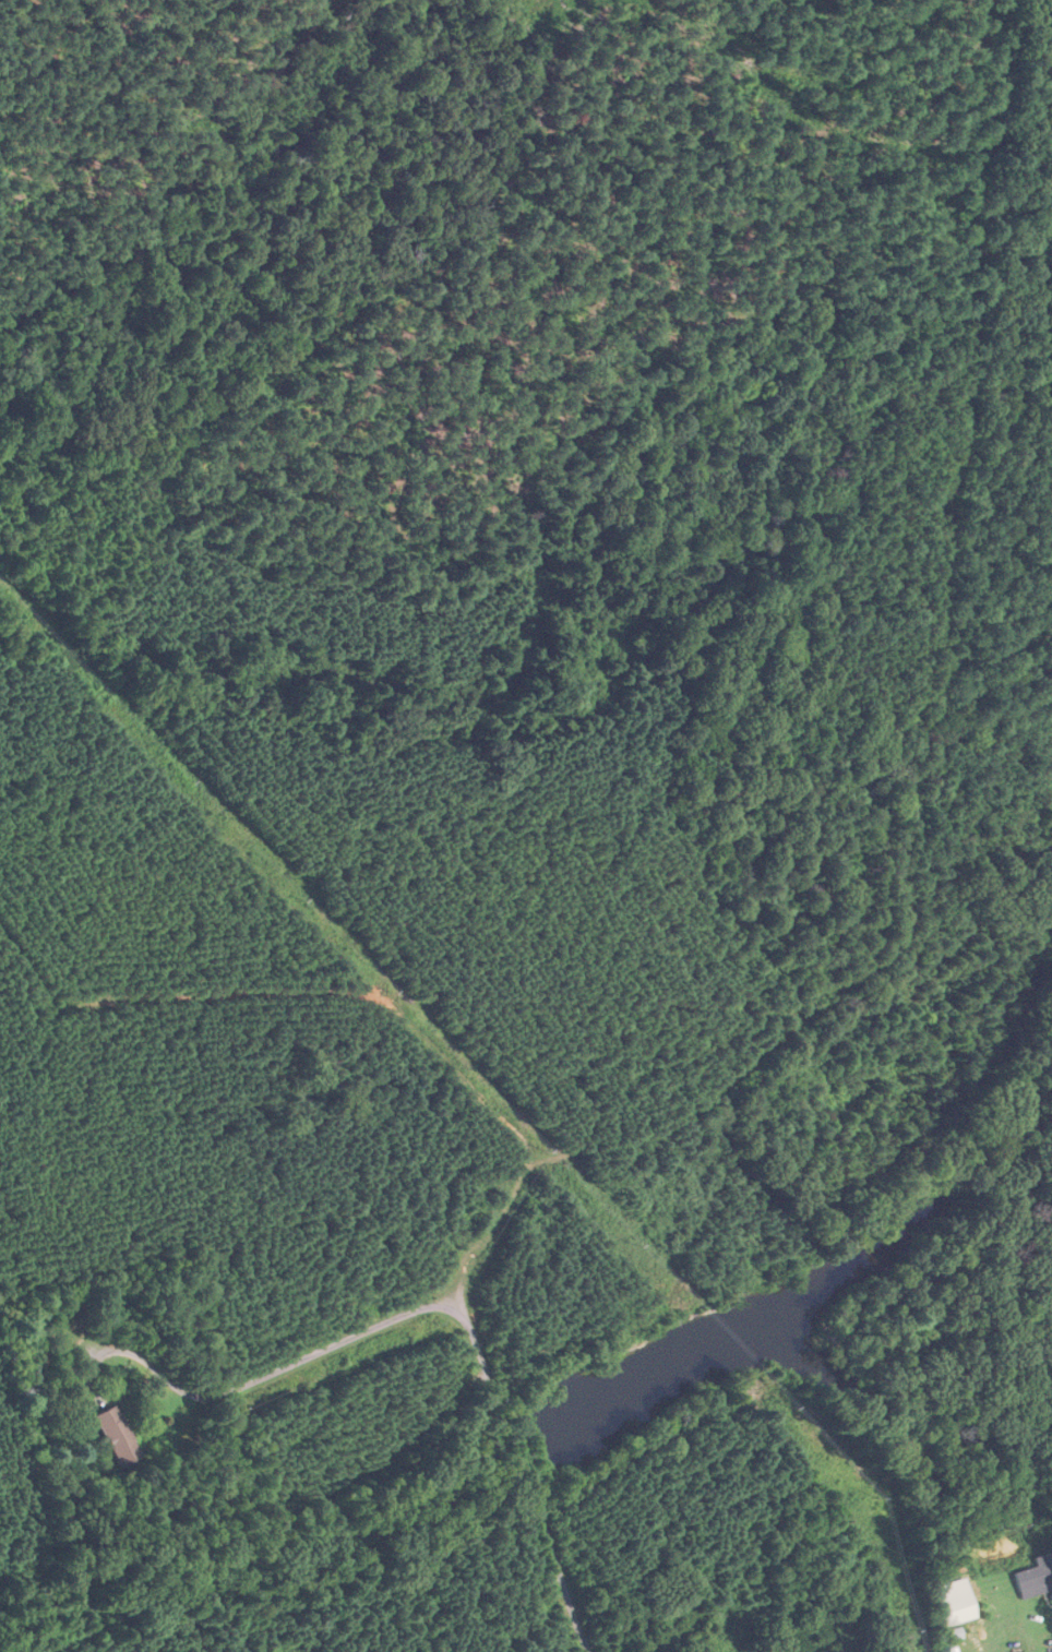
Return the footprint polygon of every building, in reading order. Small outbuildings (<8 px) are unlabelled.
[(96,1414),(117,1468),(140,1459),(118,1405),(96,1414)] [(1024,1567),(1023,1561),(1012,1563),(1018,1590),(1051,1582),(1051,1561),(1024,1567)]
